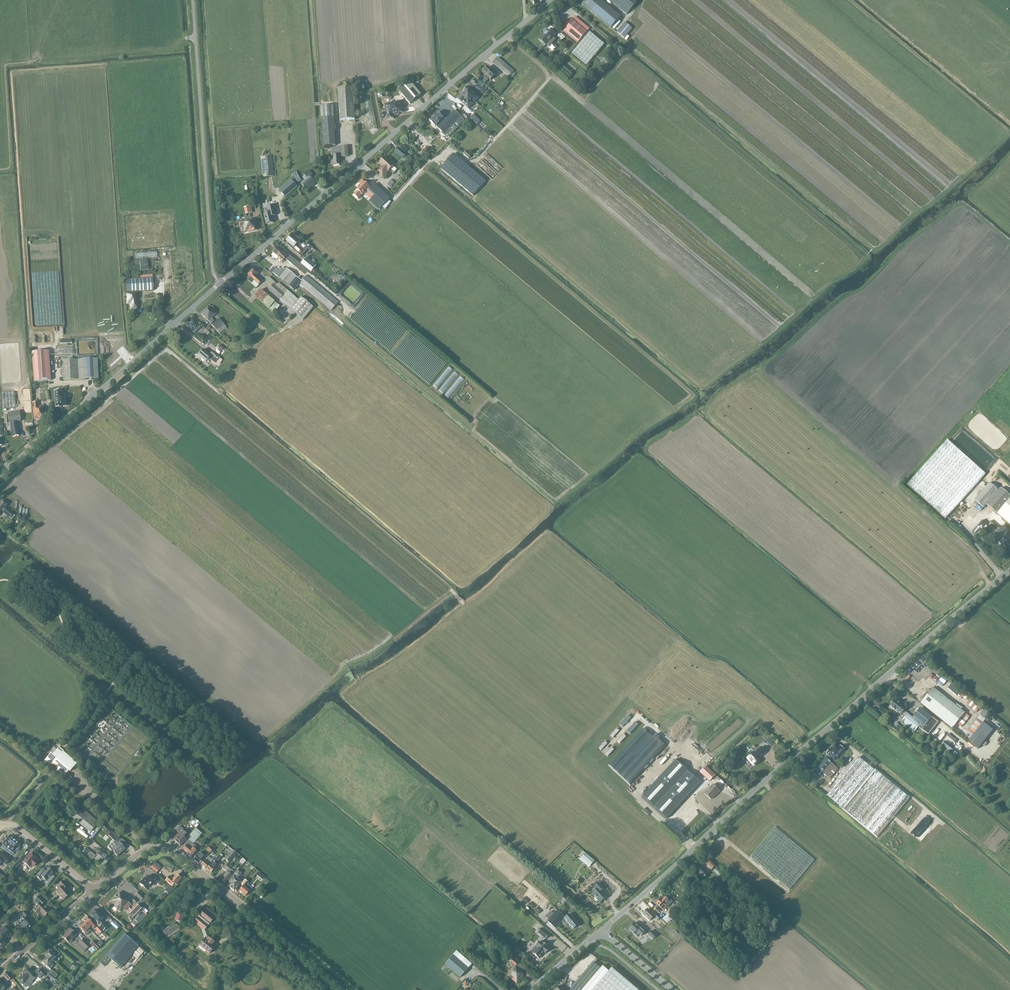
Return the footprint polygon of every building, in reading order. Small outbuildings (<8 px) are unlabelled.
[(600,0),(588,0),(586,2),(584,0),(583,0),(581,2),(584,5),(611,28),(620,17),(600,0)] [(633,0),(610,0),(627,15),(637,3),(633,0)] [(579,44),(588,33),(572,19),(563,30),(579,44)] [(625,23),(617,32),(624,38),(632,28),(625,23)] [(539,39),(546,45),(549,47),(555,40),(553,38),(554,36),(547,30),(539,39)] [(586,66),(604,44),(590,32),(588,33),(579,44),(571,53),(586,66)] [(512,78),(515,74),(513,72),(514,71),(498,57),(493,63),(509,77),(509,76),(512,78)] [(483,73),(491,80),(496,74),(488,67),(483,73)] [(421,95),(410,82),(399,91),(410,104),(421,95)] [(470,96),(475,101),(479,97),(468,87),(463,93),(468,97),(470,96)] [(353,88),(338,89),(340,120),(355,119),(353,88)] [(463,93),(458,99),(468,109),(475,101),(470,96),(468,97),(463,93)] [(403,113),(400,101),(392,103),(395,116),(399,115),(399,114),(403,113)] [(392,103),(385,104),(388,120),(394,119),(394,118),(393,118),(393,116),(395,116),(392,103)] [(336,146),(334,118),(333,106),(321,107),(324,147),(336,146)] [(436,114),(429,121),(435,127),(436,126),(438,128),(440,126),(446,132),(461,117),(454,111),(446,120),(440,114),(438,116),(436,114)] [(340,157),(342,157),(349,156),(348,146),(333,148),(333,157),(332,157),(332,161),(334,161),(334,165),(340,165),(340,157)] [(398,148),(395,151),(403,158),(406,155),(398,148)] [(486,181),(453,154),(441,169),(473,196),(486,181)] [(274,176),(272,156),(261,157),(263,177),(274,176)] [(382,166),(377,172),(383,177),(388,171),(388,172),(394,166),(385,157),(379,164),(382,166)] [(304,175),(308,179),(301,184),(306,190),(311,186),(312,186),(315,183),(310,178),(313,176),(309,171),(304,175)] [(265,194),(275,194),(275,179),(264,179),(265,194)] [(279,190),(286,198),(298,188),(291,180),(279,190)] [(358,191),(354,195),(358,199),(362,195),(370,187),(362,180),(358,183),(360,185),(358,187),(359,188),(357,190),(357,191),(358,191)] [(374,184),(368,191),(374,197),(369,202),(378,210),(390,198),(374,184)] [(273,223),(272,216),(276,215),(273,205),(267,207),(269,213),(264,214),(266,224),(273,223)] [(254,218),(239,222),(240,227),(243,226),(245,232),(248,231),(249,232),(252,231),(257,230),(254,218)] [(291,238),(286,243),(301,256),(308,247),(310,249),(311,247),(308,244),(307,245),(301,240),(301,241),(298,238),(299,237),(294,233),(290,237),(291,238)] [(273,253),(279,258),(278,259),(282,262),(288,256),(283,253),(277,248),(273,253)] [(306,276),(306,275),(309,272),(289,255),(286,259),(306,276)] [(307,258),(301,264),(311,272),(316,266),(307,258)] [(297,277),(297,278),(297,277),(286,269),(286,270),(283,267),(281,270),(278,268),(274,272),(277,274),(276,275),(279,278),(293,290),(302,280),(297,277)] [(247,274),(251,277),(248,280),(256,288),(262,282),(256,276),(259,273),(253,268),(247,274)] [(306,275),(306,276),(299,284),(331,311),(339,302),(306,275)] [(314,308),(301,297),(299,300),(295,297),(287,290),(279,283),(277,284),(275,282),(268,276),(265,280),(272,286),(269,290),(285,304),(290,308),(303,320),(314,308)] [(138,304),(138,292),(154,291),(153,278),(125,280),(127,292),(127,304),(130,304),(131,309),(138,308),(137,304),(138,304)] [(275,313),(275,312),(279,308),(279,307),(280,306),(275,302),(261,290),(255,296),(269,309),(275,313)] [(211,318),(212,317),(216,314),(215,312),(216,311),(212,306),(211,307),(209,305),(201,313),(211,324),(214,321),(211,318)] [(227,328),(224,324),(219,319),(212,325),(220,334),(227,328)] [(201,327),(193,320),(187,326),(194,334),(201,327)] [(215,364),(220,358),(217,356),(212,352),(209,355),(203,350),(198,356),(205,362),(209,358),(212,361),(215,364)] [(53,382),(53,380),(51,380),(49,351),(32,352),(34,382),(51,381),(51,382),(53,382)] [(73,360),(72,356),(67,356),(67,358),(63,358),(63,360),(61,360),(62,381),(98,379),(97,359),(73,360)] [(61,391),(54,391),(55,407),(61,407),(61,406),(66,406),(66,394),(62,395),(61,391)] [(16,408),(15,392),(2,393),(3,409),(16,408)] [(33,415),(33,419),(45,418),(44,406),(38,406),(38,402),(33,403),(34,415),(33,415)] [(19,435),(17,422),(21,421),(19,411),(8,413),(9,420),(8,420),(8,423),(10,423),(13,437),(19,435)] [(985,474),(947,440),(907,485),(945,519),(985,474)] [(1001,488),(998,491),(989,483),(974,500),(983,509),(986,505),(996,514),(995,516),(1004,524),(1009,529),(1009,497),(1001,488)] [(2,512),(9,518),(13,514),(5,508),(8,505),(3,501),(0,504),(0,514),(2,512)] [(1006,540),(1007,541),(1009,538),(1007,536),(1009,533),(1002,526),(998,531),(1001,534),(995,540),(1002,545),(1006,540)] [(922,704),(948,725),(952,729),(964,714),(932,690),(922,704)] [(918,727),(925,732),(928,734),(938,723),(920,709),(913,717),(904,711),(905,709),(902,707),(903,707),(894,700),(890,706),(898,713),(898,712),(901,715),(903,713),(906,716),(902,722),(914,732),(918,727)] [(969,726),(974,720),(966,713),(964,716),(964,717),(962,719),(969,726)] [(629,716),(621,725),(624,728),(632,719),(629,716)] [(986,720),(971,738),(979,745),(992,729),(991,728),(993,725),(986,720)] [(637,723),(628,732),(631,735),(640,726),(637,723)] [(898,732),(902,727),(896,723),(894,725),(895,726),(893,728),(898,732)] [(630,785),(664,748),(643,729),(609,766),(630,785)] [(618,730),(612,736),(614,738),(620,732),(618,730)] [(948,734),(947,735),(955,743),(956,741),(948,734)] [(626,736),(619,743),(622,745),(628,738),(626,736)] [(944,741),(941,745),(956,756),(959,753),(954,749),(944,741)] [(607,742),(601,749),(603,751),(609,744),(607,742)] [(958,743),(954,748),(958,751),(962,746),(958,743)] [(835,744),(832,748),(840,755),(844,750),(840,746),(839,747),(835,744)] [(64,776),(69,770),(70,771),(72,769),(75,765),(77,764),(63,752),(63,751),(59,747),(57,749),(52,755),(50,754),(45,760),(49,764),(49,765),(51,767),(52,766),(54,768),(54,769),(57,771),(64,776)] [(760,761),(759,759),(766,752),(761,747),(755,753),(754,752),(747,758),(754,766),(760,761)] [(830,749),(826,754),(835,761),(840,755),(832,748),(830,749)] [(614,749),(608,755),(610,758),(616,751),(614,749)] [(692,751),(690,753),(697,760),(700,758),(692,751)] [(664,754),(673,763),(642,796),(667,819),(694,790),(698,794),(704,787),(666,752),(664,754)] [(697,761),(703,766),(706,762),(700,758),(697,761)] [(826,758),(818,768),(827,776),(835,766),(826,758)] [(909,799),(859,758),(827,796),(877,837),(909,799)] [(805,768),(813,774),(817,769),(809,763),(805,768)] [(716,795),(720,791),(713,785),(705,794),(711,799),(716,795)] [(84,814),(78,809),(71,817),(90,832),(96,825),(84,814)] [(86,812),(84,814),(96,825),(98,822),(86,812)] [(196,824),(200,819),(196,815),(192,821),(196,824)] [(936,821),(932,826),(941,831),(945,826),(936,821)] [(173,840),(174,841),(174,842),(176,843),(180,846),(186,839),(183,837),(187,833),(180,826),(177,830),(180,832),(173,840)] [(814,860),(775,828),(750,857),(789,890),(814,860)] [(202,834),(196,829),(190,835),(192,837),(185,845),(186,846),(183,850),(189,855),(190,856),(191,857),(192,857),(197,852),(195,850),(197,848),(195,846),(196,846),(195,845),(192,848),(192,847),(190,849),(189,848),(202,834)] [(120,840),(116,836),(111,832),(109,834),(113,838),(114,838),(118,842),(120,840)] [(9,850),(13,853),(20,845),(9,836),(3,844),(3,845),(1,847),(7,852),(9,850)] [(111,850),(117,856),(125,849),(119,843),(111,850)] [(80,853),(82,855),(91,862),(96,856),(86,848),(85,848),(80,853)] [(582,850),(577,855),(581,859),(580,860),(589,867),(595,861),(582,850)] [(110,859),(101,852),(99,851),(97,854),(99,855),(95,859),(99,863),(100,861),(105,865),(110,859)] [(225,860),(229,863),(237,854),(233,851),(225,860)] [(2,862),(5,865),(9,860),(1,853),(0,855),(0,865),(2,862)] [(194,859),(199,864),(205,857),(199,853),(197,856),(196,855),(193,858),(194,859)] [(30,854),(26,859),(24,857),(25,855),(19,863),(21,865),(23,863),(26,864),(26,865),(27,867),(28,866),(29,868),(32,865),(34,867),(37,863),(35,861),(36,859),(30,854)] [(220,854),(218,857),(213,862),(206,870),(210,873),(217,866),(216,865),(218,863),(218,862),(223,857),(220,854)] [(201,865),(205,869),(212,861),(208,857),(201,865)] [(704,862),(712,869),(715,866),(708,859),(704,862)] [(154,862),(151,865),(157,870),(160,867),(154,862)] [(708,874),(698,864),(693,869),(703,879),(708,874)] [(227,872),(220,879),(226,884),(235,874),(225,865),(222,868),(227,872)] [(40,872),(36,876),(39,879),(41,880),(43,878),(47,881),(50,883),(55,877),(52,875),(53,873),(48,868),(43,874),(40,872)] [(159,880),(154,875),(151,878),(148,876),(145,879),(145,878),(140,883),(146,889),(152,883),(154,885),(159,880)] [(169,877),(165,881),(172,886),(174,883),(176,885),(181,879),(176,875),(172,880),(169,877)] [(230,884),(228,886),(234,891),(241,883),(234,876),(229,882),(230,884)] [(247,882),(244,880),(241,884),(243,886),(239,891),(246,896),(250,891),(249,891),(252,888),(246,883),(247,882)] [(63,881),(58,885),(61,888),(57,892),(64,900),(70,895),(65,889),(68,886),(63,881)] [(606,897),(601,891),(604,888),(599,883),(596,886),(599,889),(593,894),(600,902),(606,897)] [(123,908),(125,911),(131,905),(126,900),(127,899),(120,892),(110,902),(120,912),(123,908)] [(135,895),(141,901),(143,903),(146,900),(138,892),(135,895)] [(9,899),(16,907),(20,904),(13,896),(9,899)] [(49,912),(42,905),(45,902),(39,896),(36,899),(40,903),(33,910),(39,916),(41,914),(44,917),(49,912)] [(664,910),(667,907),(668,908),(671,904),(668,902),(669,901),(665,897),(658,905),(664,910)] [(670,922),(675,916),(674,915),(682,906),(676,901),(668,910),(670,912),(665,917),(670,922)] [(137,904),(135,907),(128,914),(139,924),(148,915),(137,904)] [(655,916),(647,909),(643,914),(650,921),(655,916)] [(92,914),(91,916),(98,923),(97,924),(99,927),(103,931),(107,927),(103,923),(103,924),(100,921),(103,918),(96,910),(95,911),(95,910),(92,913),(93,913),(92,914)] [(208,926),(214,919),(204,910),(194,922),(203,929),(205,930),(208,926)] [(547,921),(556,929),(566,917),(558,910),(547,921)] [(29,930),(29,929),(32,926),(26,919),(28,917),(23,912),(20,915),(24,919),(21,922),(20,921),(15,925),(16,926),(23,934),(26,931),(27,932),(29,930)] [(568,923),(574,929),(579,925),(573,919),(571,916),(568,919),(570,922),(568,923)] [(84,921),(83,923),(89,929),(91,927),(93,929),(95,927),(90,921),(87,918),(86,918),(84,920),(84,921)] [(163,930),(164,933),(167,936),(179,928),(175,922),(163,930)] [(80,924),(77,927),(81,930),(87,935),(91,931),(89,929),(83,923),(81,925),(80,924)] [(634,923),(628,929),(637,937),(639,934),(641,936),(645,932),(640,927),(639,928),(634,923)] [(6,927),(5,928),(4,927),(0,930),(0,948),(1,949),(6,944),(4,941),(6,939),(7,940),(13,935),(6,927)] [(541,929),(538,933),(546,939),(549,935),(541,929)] [(63,937),(69,943),(76,936),(70,930),(63,937)] [(651,931),(648,934),(653,939),(656,936),(651,931)] [(121,969),(139,947),(124,935),(106,956),(121,969)] [(206,938),(199,946),(200,946),(209,954),(216,946),(213,943),(214,942),(207,937),(206,938)] [(91,945),(84,938),(82,940),(83,941),(80,944),(86,950),(91,945)] [(90,944),(97,950),(103,944),(100,941),(97,944),(93,941),(90,944)] [(540,942),(532,952),(540,959),(545,953),(546,954),(549,950),(548,949),(549,948),(543,943),(542,944),(540,942)] [(45,959),(42,962),(48,967),(50,969),(53,966),(52,964),(55,961),(54,960),(60,954),(54,948),(51,951),(49,950),(43,957),(45,959)] [(461,978),(468,968),(472,964),(457,951),(445,964),(461,978)] [(105,956),(100,963),(105,967),(110,960),(105,956)] [(507,975),(517,984),(524,977),(522,976),(525,973),(522,971),(525,968),(513,958),(510,962),(515,966),(507,975)] [(609,970),(604,965),(601,969),(600,968),(593,962),(571,988),(573,989),(638,989),(611,967),(609,970)] [(26,973),(19,980),(26,988),(32,983),(30,981),(36,976),(35,976),(37,975),(40,978),(44,975),(39,969),(35,973),(34,974),(29,969),(25,972),(26,973)] [(3,976),(8,981),(12,978),(7,972),(3,976)] [(466,976),(460,982),(465,988),(471,982),(466,976)]
